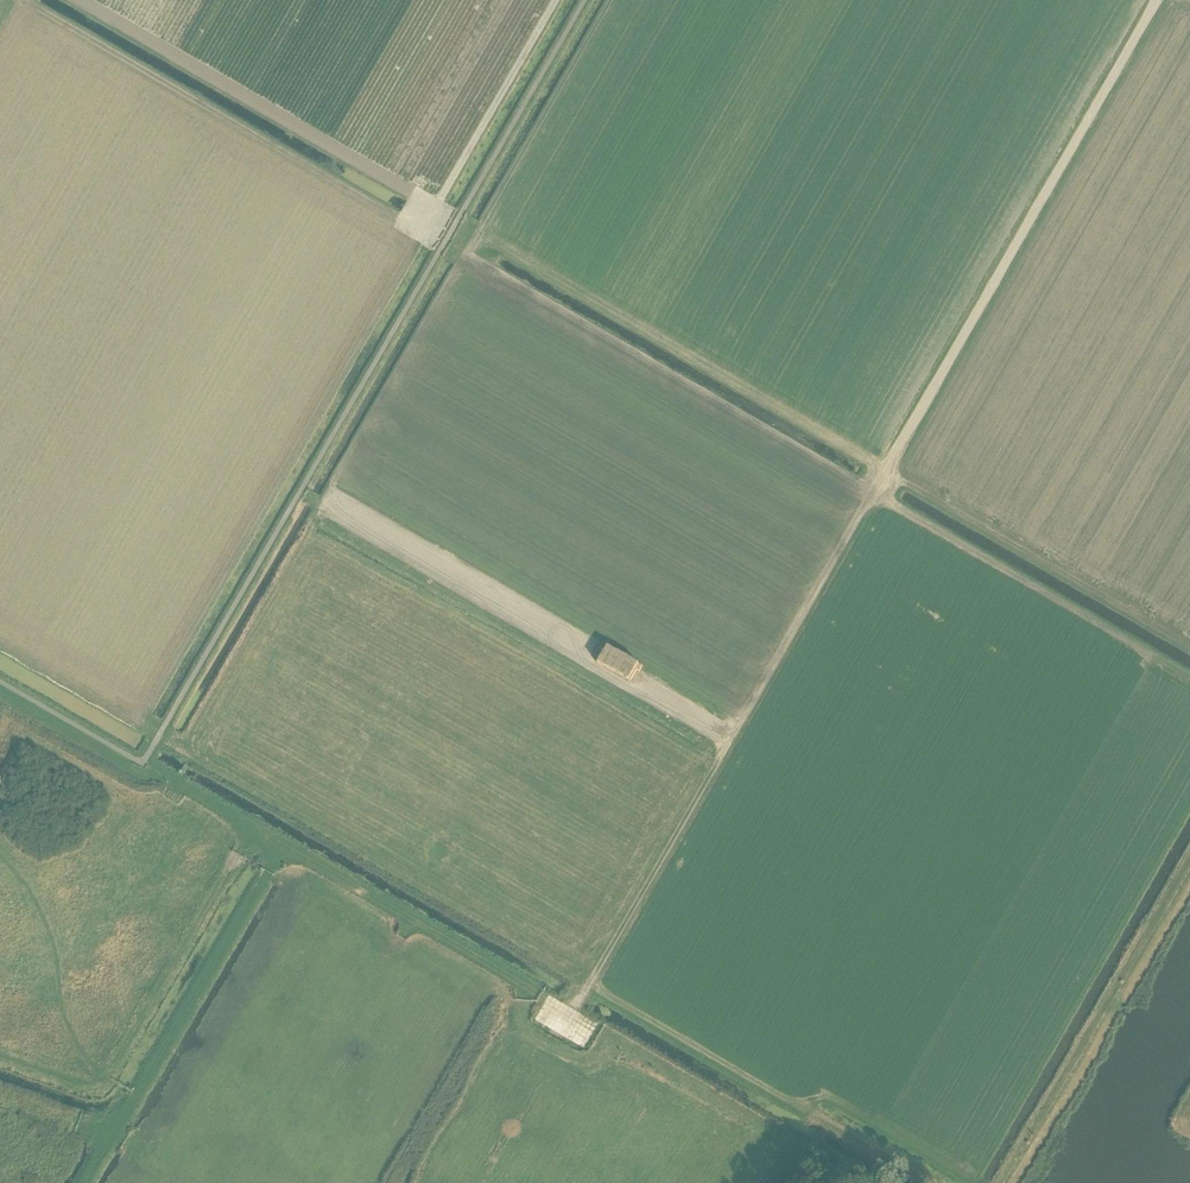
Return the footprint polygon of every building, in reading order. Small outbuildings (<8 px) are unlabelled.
[(870,521),(866,532),(872,534),(876,523),(870,521)]
